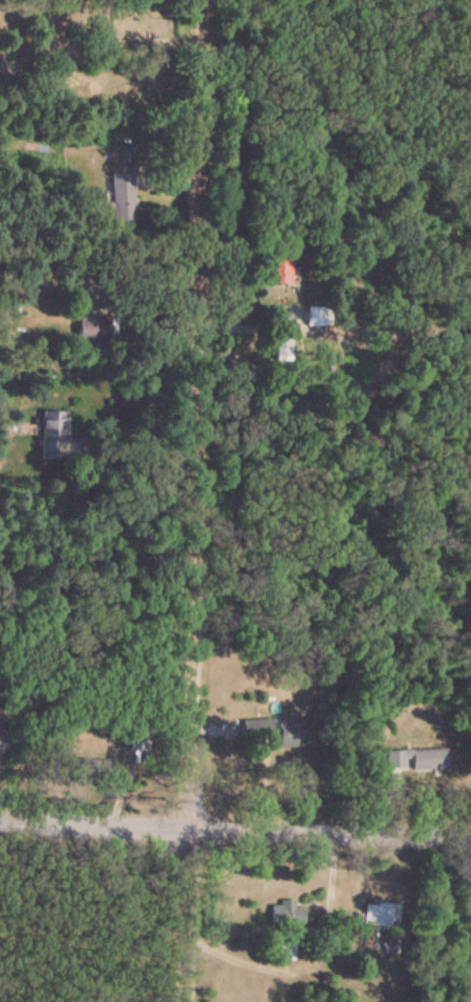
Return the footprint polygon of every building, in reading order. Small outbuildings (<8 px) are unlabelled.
[(111,224),(133,223),(132,177),(110,178),(111,224)] [(266,286),(290,287),(291,253),(266,252),(266,286)] [(97,342),(97,322),(77,322),(77,342),(97,342)] [(68,414),(40,414),(40,462),(68,462),(68,414)] [(272,722),(242,722),(242,739),(272,739),(272,722)] [(278,747),(300,747),(300,722),(278,722),(278,747)] [(79,779),(109,779),(109,762),(79,762),(79,779)] [(303,910),(294,910),(294,902),(279,902),(279,907),(270,907),(270,926),(303,926),(303,910)] [(364,905),(364,928),(396,928),(396,906),(364,905)]
